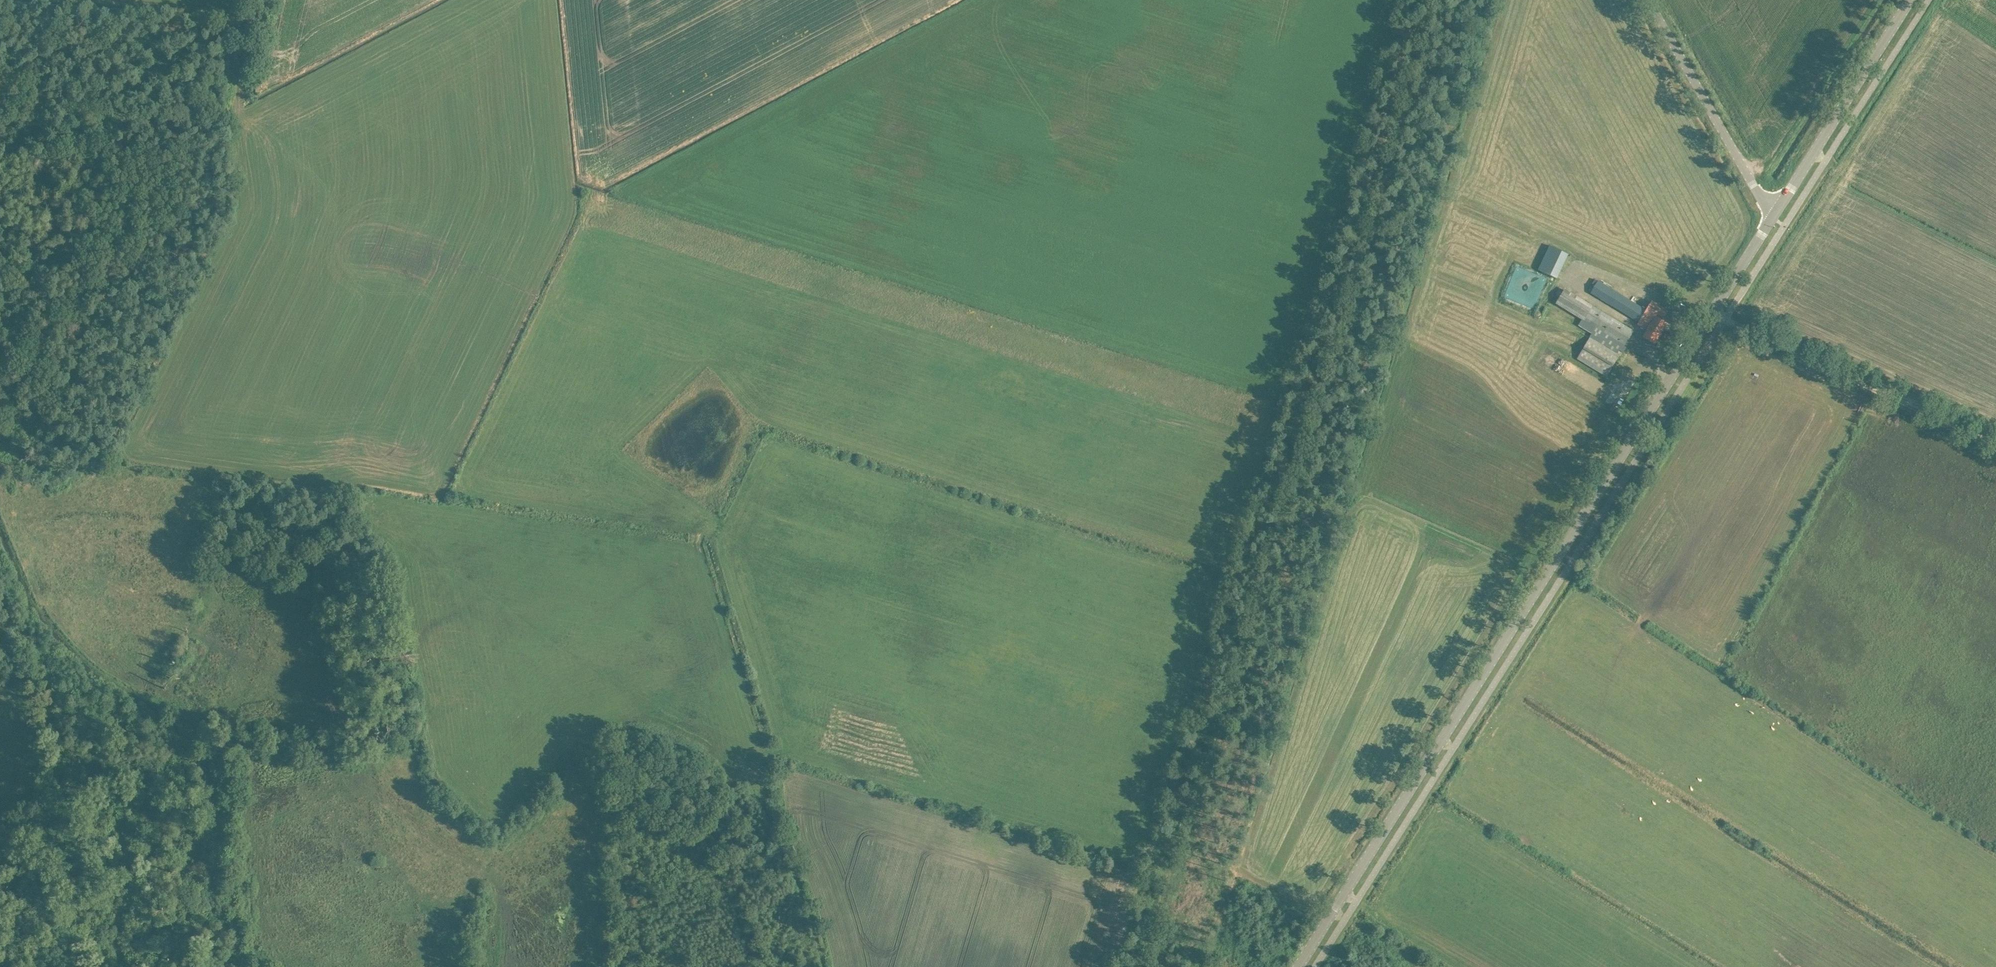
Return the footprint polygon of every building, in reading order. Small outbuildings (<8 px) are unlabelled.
[(1548,245),(1537,269),(1556,278),(1567,253),(1548,245)] [(1652,301),(1646,310),(1599,280),(1592,292),(1639,322),(1642,318),(1651,324),(1643,337),(1654,344),(1667,323),(1662,320),(1667,311),(1652,301)] [(1592,333),(1591,334),(1593,335),(1591,338),(1577,358),(1605,376),(1634,333),(1567,288),(1558,302),(1584,319),(1579,326),(1581,327),(1582,326),(1592,333)]
